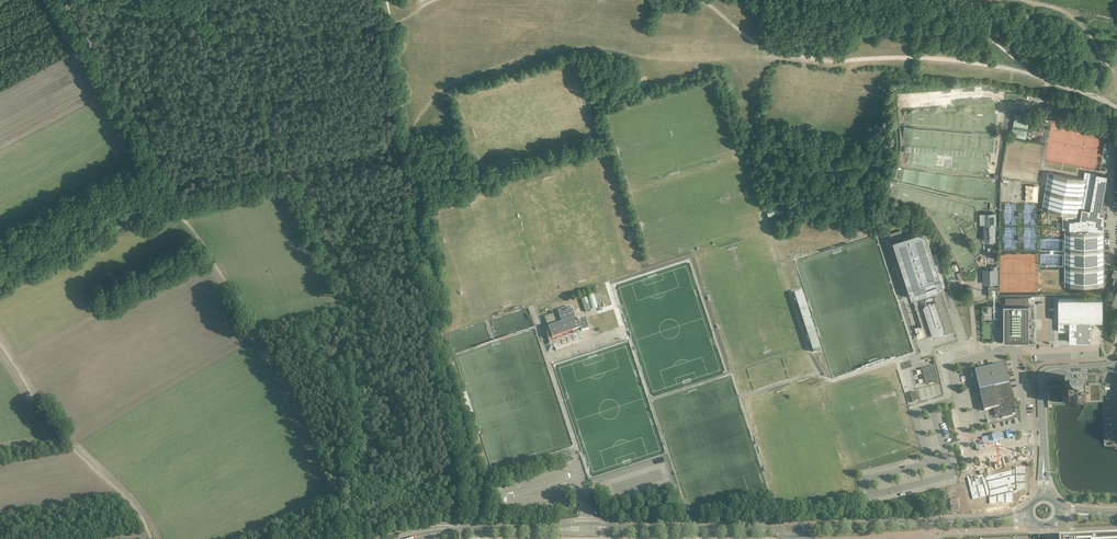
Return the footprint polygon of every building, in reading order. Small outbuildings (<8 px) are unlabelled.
[(1013,129),(1011,136),(1025,138),(1027,132),(1013,129)] [(1100,167),(1100,160),(1046,159),(1046,166),(1100,167)] [(1048,172),(1041,209),(1066,214),(1066,230),(1064,230),(1064,233),(1064,286),(1065,286),(1104,286),(1104,233),(1104,230),(1099,230),(1099,223),(1099,219),(1100,211),(1101,212),(1107,175),(1084,171),(1083,178),(1048,172)] [(785,213),(782,205),(767,210),(769,218),(785,213)] [(985,240),(995,240),(994,223),(996,223),(995,213),(980,214),(981,224),(984,224),(985,240)] [(902,238),(893,241),(911,297),(918,294),(919,296),(941,289),(944,288),(944,285),(945,285),(945,286),(938,250),(929,232),(926,233),(925,231),(923,231),(902,238)] [(996,284),(996,266),(992,266),(992,270),(985,270),(985,284),(996,284)] [(955,281),(953,271),(946,273),(948,282),(955,281)] [(918,294),(911,297),(912,299),(913,298),(926,339),(927,339),(926,337),(943,331),(944,333),(955,330),(948,308),(941,289),(919,296),(918,294)] [(821,349),(802,292),(794,294),(813,351),(821,349)] [(597,308),(593,295),(587,296),(591,310),(597,308)] [(585,311),(581,299),(572,302),(577,314),(585,311)] [(1092,321),(1102,321),(1102,299),(1058,299),(1058,331),(1069,331),(1069,342),(1081,342),(1081,341),(1085,341),(1085,342),(1091,342),(1092,321)] [(1029,342),(1029,305),(1003,305),(1003,342),(1015,342),(1017,342),(1029,342)] [(559,312),(544,317),(548,328),(549,330),(546,331),(549,342),(552,341),(553,342),(550,343),(548,344),(549,348),(554,346),(555,350),(582,341),(580,332),(588,329),(585,319),(579,321),(578,321),(576,322),(575,318),(572,310),(571,310),(569,306),(558,310),(559,312)] [(1001,340),(1001,310),(984,310),(984,340),(1001,340)] [(1004,364),(975,371),(979,390),(980,390),(981,391),(980,391),(984,410),(995,408),(996,410),(994,411),(995,416),(1001,414),(1001,418),(1013,416),(1012,414),(1016,413),(1009,383),(1004,364)] [(928,384),(938,382),(935,366),(925,368),(928,384)] [(1077,405),(1077,406),(1077,405),(1077,404),(1086,404),(1086,403),(1102,403),(1101,384),(1088,384),(1088,379),(1080,380),(1079,376),(1074,376),(1074,380),(1073,380),(1064,380),(1064,385),(1048,386),(1048,405),(1068,404),(1068,405),(1077,404),(1077,405)] [(916,392),(910,394),(912,402),(919,400),(916,392)] [(985,473),(967,478),(971,496),(978,495),(979,498),(987,496),(986,492),(988,492),(989,504),(1013,503),(1013,491),(1027,490),(1026,466),(1014,466),(1014,471),(1013,471),(1013,483),(1008,484),(1008,488),(1009,488),(1010,489),(987,490),(985,484),(988,483),(985,473)]
